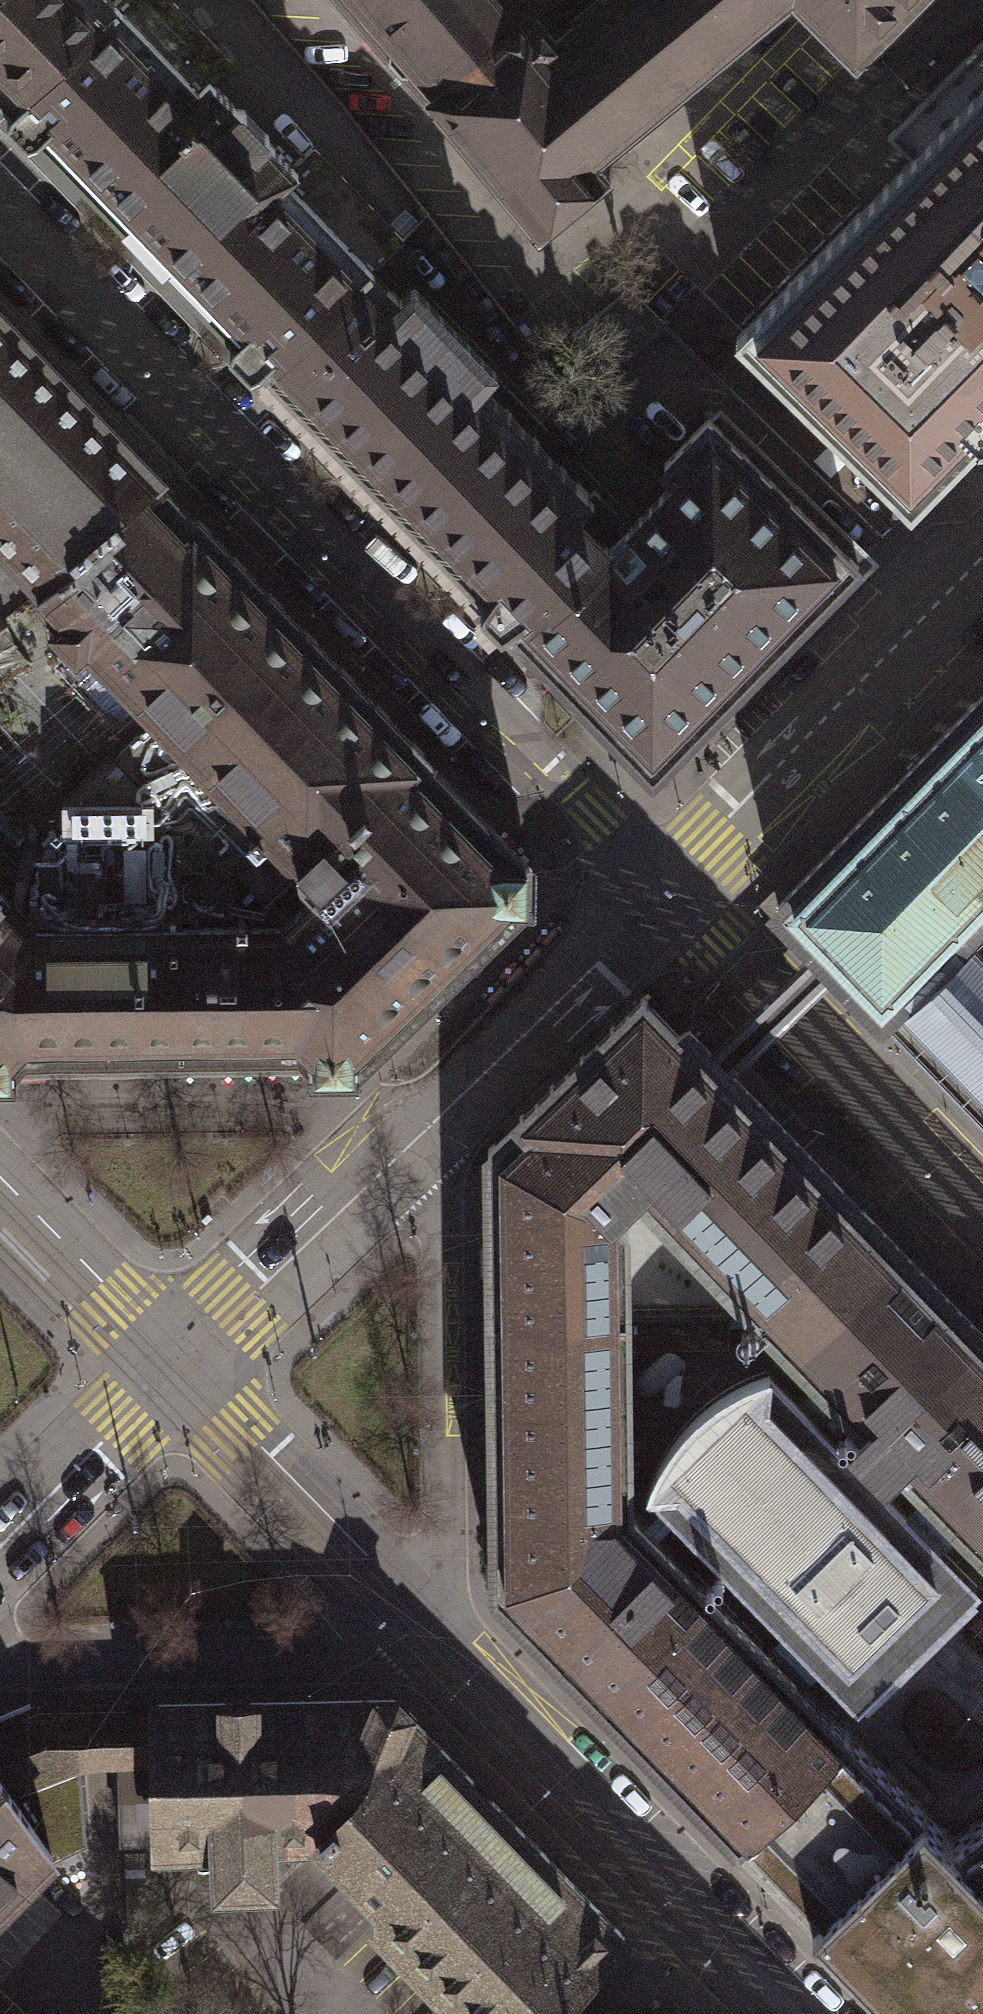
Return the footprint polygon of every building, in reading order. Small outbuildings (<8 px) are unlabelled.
[(9,109),(117,4),(113,0),(0,0),(0,100),(9,109)] [(117,4),(9,109),(265,370),(372,268),(402,237),(314,148),(294,168),(210,82),(231,61),(171,0),(121,0),(117,4)] [(432,98),(530,11),(521,0),(348,0),(432,98)] [(556,40),(530,11),(432,98),(537,226),(601,172),(590,158),(783,0),(602,0),(556,40)] [(855,54),(908,0),(800,0),(855,54)] [(909,507),(974,444),(982,442),(982,38),(888,135),(909,156),(859,209),(737,338),(909,507)] [(622,527),(372,268),(265,370),(326,433),(455,566),(516,629),(622,527)] [(150,495),(146,491),(158,478),(138,457),(122,440),(0,314),(0,538),(20,559),(44,583),(150,495)] [(841,577),(858,561),(823,527),(709,414),(662,462),(672,473),(622,527),(516,629),(592,710),(611,729),(651,768),(750,669),(775,644),(841,577)] [(522,902),(529,900),(530,862),(522,860),(423,757),(425,754),(331,657),(199,520),(196,523),(161,486),(150,495),(44,583),(0,619),(0,721),(30,753),(0,782),(0,800),(28,829),(0,859),(0,1077),(7,1077),(11,1074),(312,1069),(315,1071),(352,1072),(354,1064),(445,977),(522,902)] [(44,583),(20,559),(0,538),(0,619),(44,583)] [(872,805),(777,902),(818,944),(841,967),(881,1009),(980,910),(982,907),(982,691),(872,805)] [(0,721),(0,782),(30,753),(0,721)] [(980,910),(881,1009),(909,1038),(982,1114),(982,913),(980,910)] [(841,967),(818,944),(711,1049),(734,1072),(841,967)] [(488,1198),(489,1316),(629,1314),(629,1316),(756,1314),(755,1312),(863,1208),(785,1125),(734,1072),(711,1049),(688,1025),(679,1032),(673,1026),(656,1008),(643,995),(519,1115),(520,1117),(488,1148),(488,1173),(488,1198)] [(863,1208),(755,1312),(819,1377),(841,1400),(864,1424),(852,1435),(889,1473),(900,1462),(921,1484),(928,1491),(962,1526),(982,1548),(982,1331),(863,1208)] [(766,1645),(631,1506),(629,1316),(629,1314),(489,1316),(493,1550),(493,1588),(573,1669),(719,1820),(738,1839),(850,1731),(833,1714),(802,1682),(766,1645)] [(798,1397),(767,1365),(732,1379),(701,1400),(679,1424),(658,1455),(647,1482),(787,1626),(766,1645),(802,1682),(823,1662),(858,1698),(978,1583),(942,1546),(962,1526),(928,1491),(907,1510),(820,1420),(841,1400),(819,1377),(798,1397)] [(319,1701),(322,1833),(383,1896),(367,1910),(467,2013),(545,2013),(625,1937),(394,1699),(319,1701)] [(219,1837),(220,1879),(267,1879),(267,1835),(322,1833),(319,1701),(118,1705),(119,1757),(122,1841),(219,1837)] [(74,1705),(33,1707),(0,1721),(0,1905),(50,1855),(53,1859),(85,1845),(78,1758),(74,1705)] [(119,1757),(118,1705),(74,1705),(78,1758),(119,1757)] [(952,1836),(850,1731),(738,1839),(831,1934),(908,2013),(958,2013),(982,1997),(982,1815),(952,1836)] [(267,1835),(267,1879),(333,1945),(367,1910),(383,1896),(322,1833),(267,1835)]
